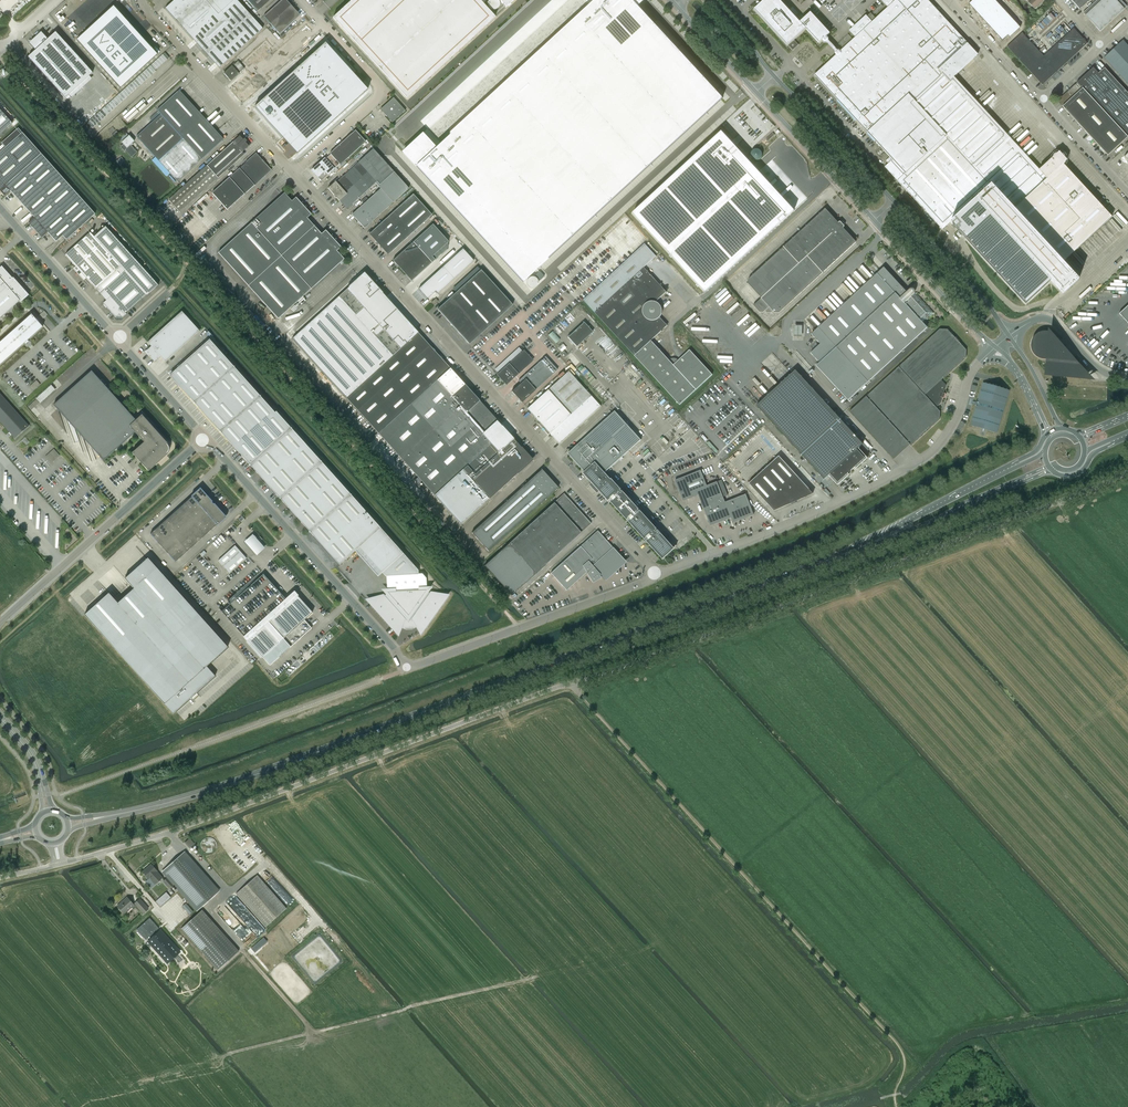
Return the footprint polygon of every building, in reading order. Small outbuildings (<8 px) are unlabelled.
[(191,0),(174,0),(165,8),(178,23),(197,6),(191,0)] [(178,23),(192,38),(217,15),(204,0),(203,0),(197,6),(178,23)] [(217,15),(192,38),(218,68),(262,29),(236,0),(234,0),(217,15)] [(217,15),(234,0),(204,0),(217,15)] [(257,11),(270,0),(247,0),(257,11)] [(263,16),(279,34),(300,15),(286,0),(281,0),(263,16)] [(333,18),(407,98),(495,17),(483,4),(487,0),(352,0),(333,18)] [(403,152),(523,282),(723,98),(637,5),(643,0),(595,0),(596,0),(435,148),(422,135),(403,152)] [(487,4),(488,4),(488,5),(488,6),(488,7),(489,7),(489,8),(490,9),(491,9),(492,10),(493,10),(494,10),(495,10),(496,9),(497,9),(498,8),(499,7),(499,6),(499,5),(500,4),(500,3),(499,3),(499,2),(499,1),(498,0),(489,0),(488,1),(488,2),(488,3),(487,4)] [(754,9),(787,46),(806,28),(819,43),(822,40),(824,42),(826,42),(829,40),(829,39),(827,36),(830,33),(811,12),(800,22),(780,0),(765,0),(754,9)] [(815,75),(868,132),(890,157),(886,161),(888,164),(885,167),(943,230),(951,221),(1023,300),(1047,277),(1063,294),(1079,279),(1063,262),(1112,217),(1063,164),(1067,160),(1060,151),(1039,170),(1011,139),(954,77),(978,55),(967,43),(966,42),(927,0),(885,0),(883,2),(888,8),(872,22),(866,16),(850,31),(856,37),(841,51),(839,50),(838,50),(835,52),(835,54),(837,55),(815,75)] [(968,4),(976,12),(985,4),(982,0),(981,0),(972,0),(968,4)] [(985,4),(989,8),(996,2),(995,0),(990,0),(985,4)] [(1028,2),(1029,2),(1029,3),(1035,9),(1044,1),(1043,0),(1026,0),(1028,2)] [(1079,9),(1090,0),(1071,0),(1079,9)] [(1083,13),(1100,32),(1127,7),(1121,0),(1097,0),(1083,13)] [(996,2),(989,8),(991,11),(993,12),(1000,6),(996,2)] [(985,4),(976,12),(982,19),(991,11),(989,8),(985,4)] [(1000,6),(993,12),(997,17),(1004,10),(1000,6)] [(113,8),(77,40),(121,88),(156,56),(113,8)] [(1004,10),(997,17),(998,18),(1000,21),(1008,14),(1004,10)] [(991,11),(982,19),(989,26),(998,18),(997,17),(993,12),(991,11)] [(1008,14),(1000,21),(1004,25),(1011,18),(1008,14)] [(998,18),(989,26),(996,34),(1005,25),(1004,25),(1000,21),(998,18)] [(1011,18),(1004,25),(1005,25),(1008,29),(1015,22),(1011,18)] [(1015,22),(1008,29),(1012,34),(1020,27),(1015,22)] [(1005,25),(996,34),(1003,42),(1012,34),(1008,29),(1005,25)] [(1022,33),(1007,47),(1043,85),(1088,43),(1074,28),(1044,56),(1022,33)] [(36,50),(28,57),(65,98),(76,111),(104,86),(93,73),(56,32),(48,39),(42,32),(30,44),(36,50)] [(266,35),(238,60),(258,83),(271,72),(266,65),(281,51),(266,35)] [(1104,58),(1127,84),(1127,46),(1123,40),(1104,58)] [(325,43),(254,109),(296,155),(367,91),(325,43)] [(232,80),(240,73),(233,65),(225,72),(232,80)] [(1058,101),(1108,156),(1127,137),(1127,93),(1105,68),(1099,73),(1094,68),(1058,101)] [(273,80),(278,86),(284,80),(279,75),(273,80)] [(221,141),(177,92),(157,110),(160,115),(137,136),(155,157),(151,160),(166,177),(170,174),(177,181),(221,141)] [(393,97),(380,109),(392,123),(405,111),(393,97)] [(12,123),(0,110),(0,135),(12,123)] [(66,182),(18,128),(2,143),(6,147),(0,152),(0,191),(5,196),(10,191),(30,213),(66,182)] [(325,158),(311,170),(321,181),(339,164),(340,165),(365,142),(355,130),(330,153),(330,154),(325,159),(325,158)] [(721,132),(633,213),(706,293),(794,211),(721,132)] [(123,144),(120,147),(123,151),(125,150),(131,157),(136,152),(130,145),(134,142),(128,136),(121,143),(123,144)] [(240,136),(169,200),(180,212),(218,178),(225,172),(223,170),(249,146),(245,142),(247,141),(245,139),(243,140),(240,136)] [(335,182),(327,188),(346,209),(375,183),(380,189),(396,175),(393,172),(373,149),(336,183),(335,182)] [(255,153),(212,192),(227,209),(270,170),(255,153)] [(380,189),(351,215),(364,229),(408,189),(398,177),(396,175),(380,189)] [(66,182),(30,213),(34,217),(29,223),(34,229),(37,232),(42,237),(48,232),(56,241),(62,236),(66,240),(95,214),(66,182)] [(248,285),(313,226),(306,218),(310,214),(295,198),(291,201),(284,193),(243,230),(227,245),(219,253),(248,285)] [(206,194),(197,202),(205,210),(216,200),(210,194),(208,196),(206,194)] [(413,195),(369,234),(388,255),(431,215),(413,195)] [(824,210),(747,280),(748,284),(761,298),(753,305),(760,312),(762,312),(765,310),(767,312),(771,313),(773,311),(775,313),(779,313),(855,243),(855,242),(843,228),(844,227),(844,226),(841,222),(840,222),(838,223),(825,209),(824,210)] [(455,229),(462,223),(453,214),(446,220),(455,229)] [(426,231),(393,261),(411,281),(431,263),(435,259),(432,256),(448,242),(433,225),(426,231)] [(90,233),(65,255),(76,267),(73,269),(84,281),(86,278),(96,289),(98,288),(121,267),(124,270),(135,259),(105,226),(94,237),(90,233)] [(321,234),(313,226),(248,285),(278,318),(286,311),(302,296),(343,259),(336,251),(340,247),(325,230),(321,234)] [(208,229),(202,234),(206,238),(212,233),(208,229)] [(645,244),(584,300),(635,355),(680,404),(712,374),(690,350),(679,360),(677,359),(676,358),(674,358),(672,358),(671,359),(670,359),(669,360),(651,340),(667,325),(660,317),(661,316),(662,314),(662,312),(662,310),(662,308),(661,306),(660,305),(659,303),(657,302),(656,302),(666,292),(667,291),(644,267),(656,256),(645,244)] [(463,249),(419,289),(427,299),(435,291),(438,294),(455,278),(457,277),(457,276),(474,261),(463,249)] [(98,288),(96,289),(100,294),(106,301),(103,303),(104,304),(103,305),(106,308),(107,307),(115,317),(116,317),(117,317),(117,318),(121,318),(121,317),(122,318),(123,317),(126,314),(126,313),(146,295),(147,296),(156,288),(158,285),(135,259),(124,270),(121,267),(98,288)] [(20,301),(21,302),(29,295),(13,278),(2,266),(0,268),(0,319),(20,301)] [(820,344),(811,353),(820,362),(817,366),(848,400),(868,382),(927,327),(922,322),(932,314),(909,289),(906,292),(883,268),(818,328),(811,334),(820,344)] [(480,270),(437,310),(469,344),(512,305),(480,270)] [(539,271),(535,275),(540,280),(544,276),(539,271)] [(363,274),(292,338),(345,398),(417,333),(363,274)] [(1119,314),(1127,323),(1127,306),(1119,314)] [(151,346),(147,351),(149,353),(147,354),(154,362),(160,356),(165,362),(199,331),(182,311),(148,342),(151,346)] [(43,327),(32,314),(0,342),(0,365),(43,327)] [(584,322),(568,337),(577,347),(593,332),(584,322)] [(802,327),(794,327),(794,337),(802,338),(802,327)] [(940,329),(850,411),(894,459),(910,444),(911,445),(940,419),(940,411),(937,407),(941,404),(946,385),(942,380),(966,358),(966,350),(948,329),(940,329)] [(1031,344),(1031,346),(1031,348),(1032,350),(1033,351),(1034,354),(1035,355),(1037,356),(1039,358),(1041,358),(1044,359),(1046,359),(1050,358),(1048,372),(1086,376),(1076,365),(1080,361),(1075,356),(1071,360),(1058,345),(1057,341),(1058,340),(1057,338),(1056,336),(1054,334),(1052,333),(1049,332),(1048,331),(1046,331),(1043,331),(1041,332),(1039,332),(1038,333),(1036,334),(1035,335),(1034,337),(1033,339),(1032,341),(1031,344)] [(417,333),(345,398),(357,410),(401,459),(434,495),(461,524),(488,499),(489,499),(532,460),(513,439),(501,426),(498,430),(493,424),(496,421),(496,420),(478,401),(428,346),(417,333)] [(169,375),(197,406),(225,437),(250,465),(252,468),(279,498),(279,499),(280,499),(309,532),(310,532),(339,565),(355,551),(378,577),(403,554),(402,553),(380,528),(351,495),(351,494),(350,495),(321,462),(321,461),(293,431),(276,411),(275,413),(264,401),(237,370),(209,339),(169,375)] [(523,350),(496,374),(506,385),(532,361),(523,350)] [(521,383),(512,391),(521,401),(521,402),(552,374),(557,370),(545,357),(519,380),(521,383)] [(796,370),(757,406),(824,479),(829,475),(838,485),(850,475),(848,473),(855,467),(856,469),(868,458),(859,448),(863,444),(796,370)] [(768,370),(760,377),(771,388),(778,381),(768,370)] [(92,371),(53,405),(56,407),(58,409),(62,407),(66,418),(70,417),(74,427),(79,426),(82,437),(87,435),(91,446),(99,455),(103,460),(135,432),(144,442),(132,453),(137,458),(148,470),(153,466),(166,454),(167,453),(168,453),(168,452),(168,451),(169,451),(169,450),(169,449),(169,448),(169,447),(168,447),(168,446),(168,445),(167,445),(167,444),(168,443),(154,428),(143,416),(137,421),(92,371)] [(568,371),(527,408),(540,423),(539,424),(548,434),(550,433),(559,444),(601,406),(568,371)] [(983,382),(971,425),(998,433),(1010,390),(983,382)] [(15,437),(15,438),(29,426),(28,426),(0,395),(0,420),(15,437)] [(615,411),(568,453),(585,472),(583,474),(586,477),(588,476),(594,482),(592,484),(595,487),(599,491),(601,489),(607,496),(605,498),(608,501),(611,498),(613,500),(612,502),(627,519),(629,517),(631,520),(630,521),(645,538),(647,537),(649,539),(647,541),(663,558),(677,546),(676,545),(676,546),(674,544),(672,546),(611,479),(610,480),(607,476),(604,473),(641,440),(615,411)] [(496,421),(493,424),(498,430),(501,426),(496,421)] [(52,463),(60,455),(54,448),(46,456),(52,463)] [(541,469),(472,533),(489,551),(558,488),(541,469)] [(764,469),(749,484),(774,511),(791,503),(792,505),(797,502),(796,501),(813,493),(799,478),(784,491),(764,469)] [(701,470),(675,480),(683,501),(699,495),(711,526),(731,518),(733,523),(754,515),(746,494),(725,502),(717,482),(707,486),(701,470)] [(188,525),(213,503),(200,489),(175,511),(188,525)] [(563,494),(485,565),(511,595),(590,523),(563,494)] [(225,517),(213,503),(188,525),(200,539),(225,517)] [(188,525),(175,511),(150,534),(163,548),(188,525)] [(200,539),(188,525),(163,548),(175,562),(200,539)] [(598,531),(551,573),(567,590),(587,572),(592,581),(600,576),(599,576),(600,575),(605,580),(625,561),(598,531)] [(252,533),(244,541),(257,555),(265,547),(252,533)] [(225,555),(218,561),(229,573),(246,558),(240,551),(235,546),(225,555)] [(228,647),(148,557),(125,578),(134,588),(118,603),(109,593),(85,614),(173,713),(215,676),(207,666),(228,647)] [(221,606),(219,608),(262,657),(270,665),(291,647),(312,628),(304,620),(312,612),(308,607),(306,604),(305,605),(297,595),(289,603),(263,574),(222,611),(219,608),(221,607),(221,606)] [(443,597),(444,594),(430,592),(429,593),(426,591),(427,590),(426,578),(424,576),(418,576),(418,574),(386,576),(387,592),(388,593),(385,595),(384,594),(370,598),(371,598),(371,600),(373,602),(374,605),(376,607),(378,610),(378,611),(380,613),(382,616),(384,618),(386,620),(388,622),(389,623),(392,625),(393,626),(395,628),(398,630),(400,631),(400,632),(402,627),(405,627),(406,628),(407,628),(408,628),(409,628),(410,628),(411,628),(412,627),(416,626),(418,631),(420,629),(423,627),(425,624),(427,622),(429,620),(431,618),(433,615),(434,613),(436,610),(438,608),(439,605),(441,602),(442,600),(443,597)] [(190,848),(195,843),(190,837),(185,842),(190,848)] [(184,853),(163,871),(198,910),(218,892),(231,880),(200,848),(188,858),(184,853)] [(152,864),(143,872),(149,879),(150,878),(155,884),(163,878),(157,872),(158,871),(152,864)] [(274,864),(269,868),(277,879),(277,878),(279,876),(279,878),(282,879),(281,885),(283,883),(287,884),(289,887),(290,886),(290,885),(284,876),(283,877),(274,864)] [(257,875),(236,893),(266,926),(287,908),(257,875)] [(167,878),(163,881),(170,889),(174,885),(167,878)] [(122,903),(118,906),(120,909),(119,909),(121,912),(122,911),(124,913),(125,913),(126,913),(128,911),(128,910),(134,905),(128,898),(124,901),(122,903)] [(140,899),(135,903),(144,913),(149,909),(140,899)] [(190,914),(194,911),(189,906),(186,909),(190,914)] [(200,950),(221,931),(202,910),(181,929),(200,950)] [(150,918),(137,929),(145,939),(146,940),(156,930),(159,928),(150,918)] [(221,931),(200,950),(218,970),(239,951),(221,931)] [(158,932),(148,941),(165,960),(167,963),(180,952),(162,932),(162,933),(160,934),(158,932)]
